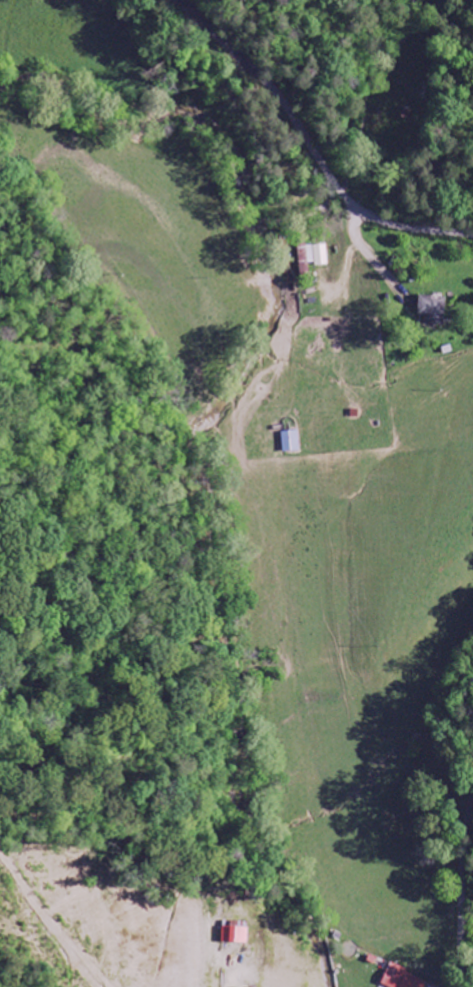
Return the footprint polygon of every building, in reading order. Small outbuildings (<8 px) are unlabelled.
[(300,247),(301,277),(311,277),(310,266),(328,266),(328,246),(300,247)] [(426,317),(425,325),(445,326),(447,298),(420,297),(419,317),(426,317)] [(301,451),(298,431),(282,433),(285,453),(301,451)] [(224,943),(249,944),(250,928),(224,927),(224,943)] [(391,965),(383,985),(388,986),(426,986),(429,981),(391,965)]
